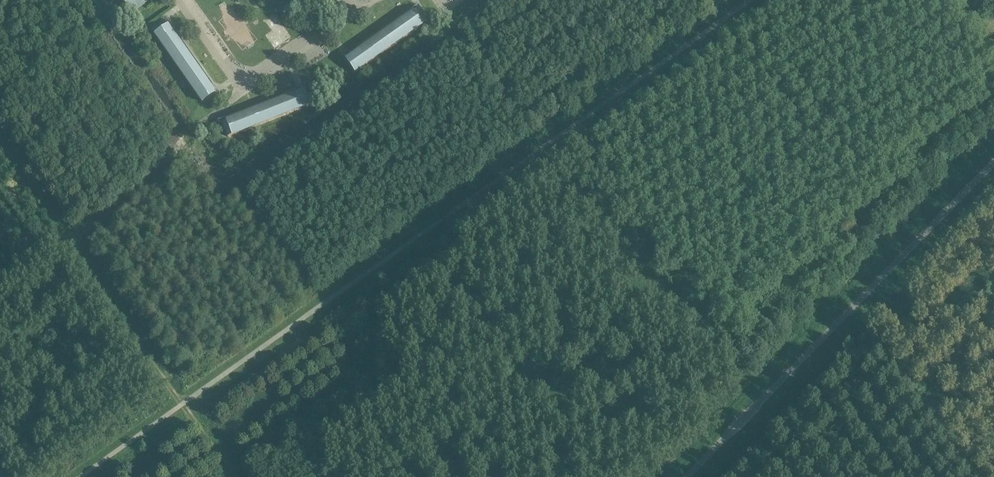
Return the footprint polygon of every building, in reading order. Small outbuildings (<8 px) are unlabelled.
[(132,13),(145,4),(142,0),(123,0),(132,13)] [(418,9),(353,54),(346,59),(355,72),(427,21),(421,14),(418,9)] [(210,86),(165,21),(160,24),(152,30),(202,102),(215,93),(210,86)] [(304,90),(295,93),(222,122),(224,128),(228,137),(309,105),(304,90)]
